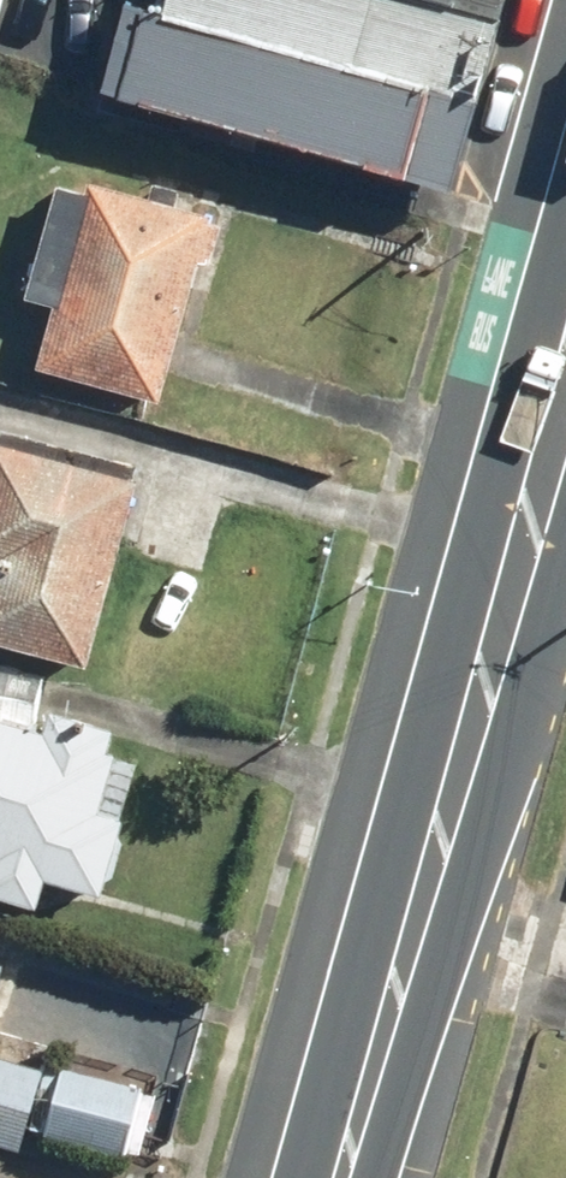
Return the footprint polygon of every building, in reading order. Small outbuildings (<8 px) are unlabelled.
[(451,2),(445,0),(172,0),(168,15),(427,88),(451,2)] [(404,172),(427,88),(168,15),(123,1),(100,90),(404,172)] [(209,211),(89,179),(86,189),(55,180),(24,295),(53,303),(36,366),(158,399),(209,211)] [(0,427),(0,640),(84,661),(135,462),(0,427)] [(0,660),(0,710),(34,716),(43,667),(0,660)] [(0,716),(0,900),(36,910),(43,882),(97,897),(135,759),(104,750),(110,726),(48,709),(43,728),(0,716)] [(19,1150),(43,1069),(0,1056),(0,1145),(19,1150)] [(139,1090),(60,1069),(41,1135),(121,1157),(139,1090)]
